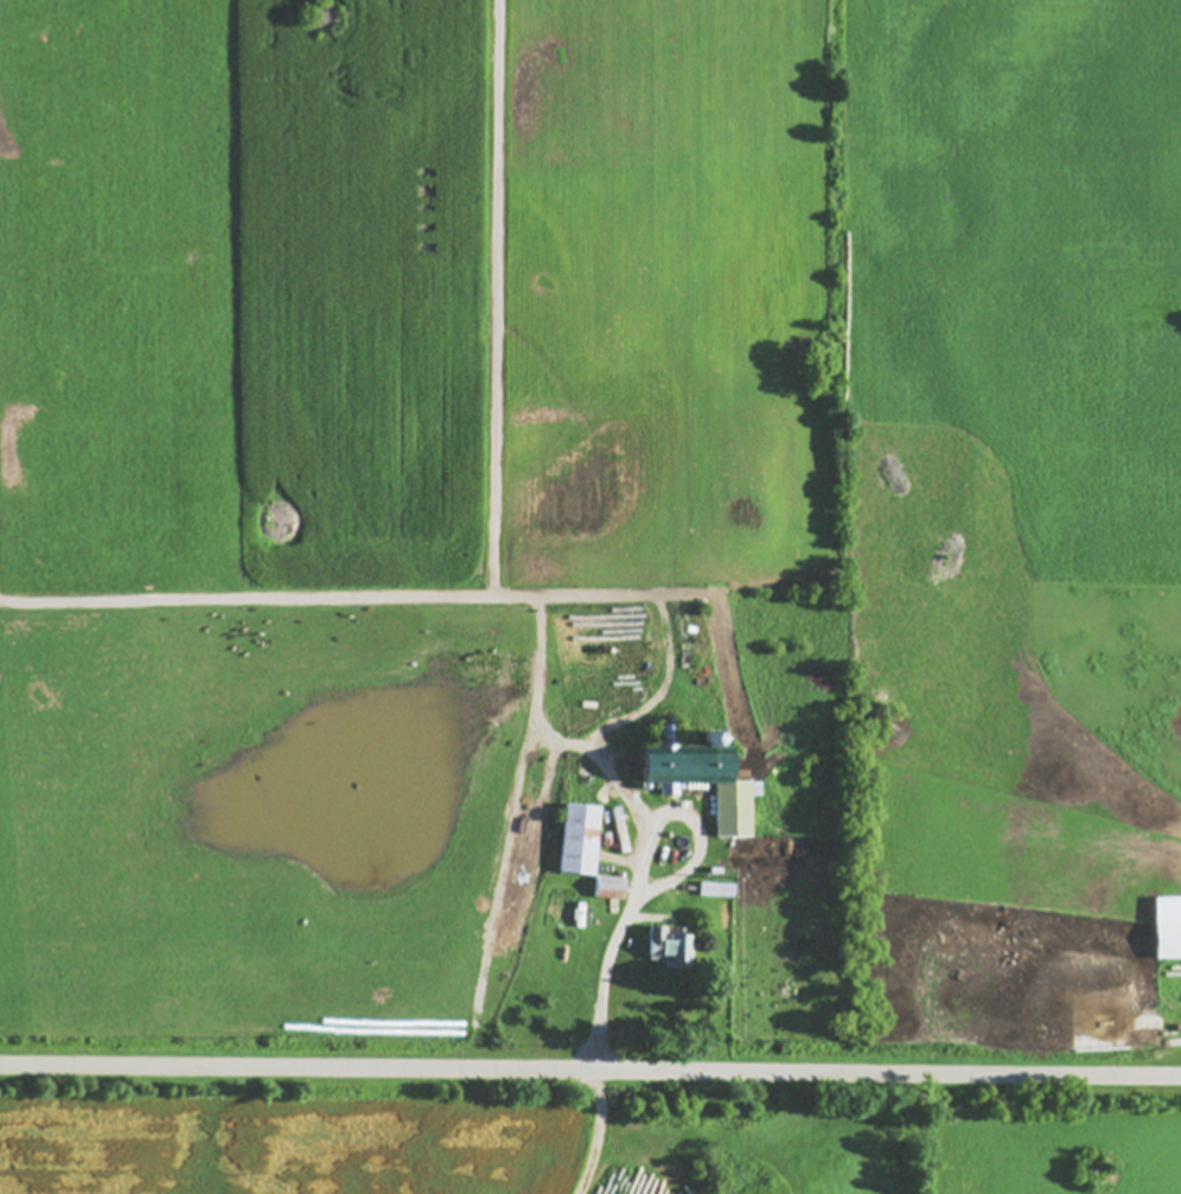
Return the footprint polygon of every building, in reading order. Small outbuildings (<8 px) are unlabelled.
[(718,784),(717,837),(752,837),(753,796),(762,796),(762,782),(736,782),(736,753),(679,753),(679,724),(661,724),(661,751),(646,751),(646,782),(662,782),(662,795),(679,795),(679,783),(718,784)] [(601,806),(564,804),(560,874),(597,876),(601,806)] [(593,897),(625,901),(627,878),(596,875),(593,897)] [(1180,956),(1180,897),(1158,897),(1158,956),(1180,956)] [(666,967),(692,968),(693,935),(668,934),(669,926),(651,926),(650,959),(666,960),(666,967)]
